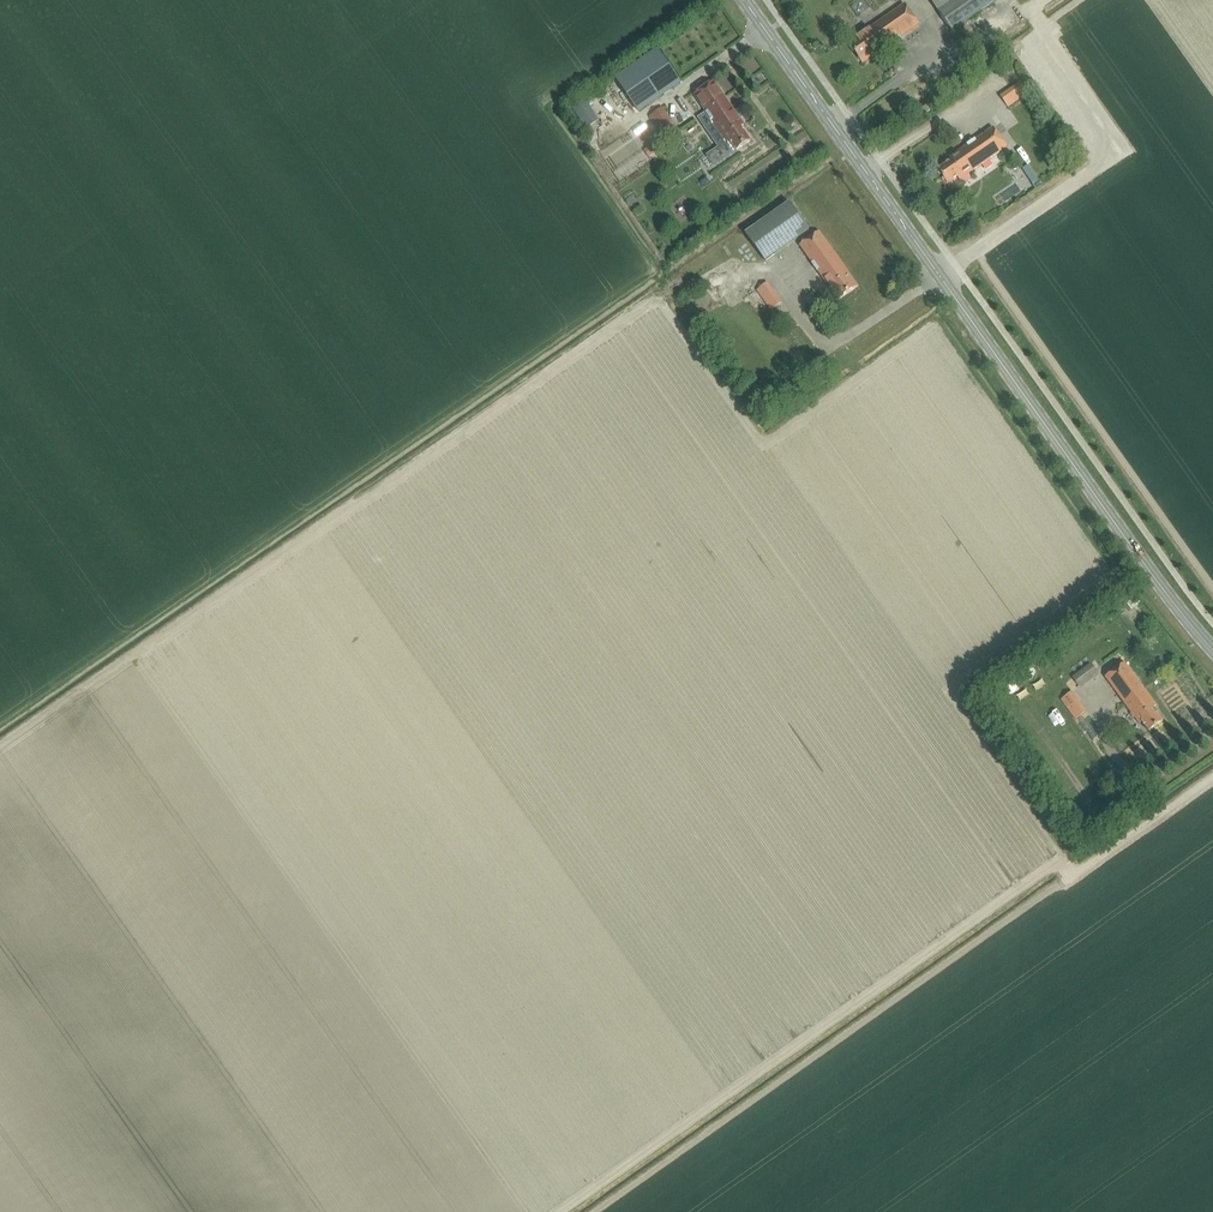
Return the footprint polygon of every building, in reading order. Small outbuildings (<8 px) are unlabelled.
[(847,11),(864,0),(840,0),(847,11)] [(995,0),(930,0),(938,11),(951,31),(996,0),(995,0)] [(863,63),(918,25),(904,5),(849,43),(863,63)] [(680,83),(656,51),(616,81),(640,113),(680,83)] [(715,166),(751,141),(741,127),(744,125),(713,81),(694,95),(727,142),(707,155),(715,166)] [(1007,108),(1028,93),(1020,82),(999,96),(1007,108)] [(598,120),(585,99),(572,108),(586,128),(598,120)] [(923,116),(930,111),(927,106),(919,110),(923,116)] [(675,130),(660,111),(651,118),(665,137),(675,130)] [(960,181),(1007,148),(992,126),(949,157),(951,160),(937,169),(948,185),(958,178),(960,181)] [(650,139),(640,146),(645,154),(655,148),(650,139)] [(1005,162),(994,173),(997,176),(987,186),(1002,201),(1023,181),(1005,162)] [(707,188),(716,202),(727,195),(718,181),(707,188)] [(765,261),(809,230),(789,201),(745,232),(765,261)] [(838,300),(858,286),(819,231),(799,245),(838,300)] [(767,282),(757,289),(767,306),(770,311),(782,303),(767,282)] [(1080,687),(1098,673),(1091,663),(1072,677),(1080,687)] [(1149,732),(1163,722),(1153,708),(1156,706),(1125,663),(1105,677),(1139,724),(1142,722),(1149,732)] [(1075,720),(1076,720),(1087,712),(1072,692),(1061,700),(1075,720)] [(1125,726),(1131,739),(1142,735),(1135,721),(1125,726)]
